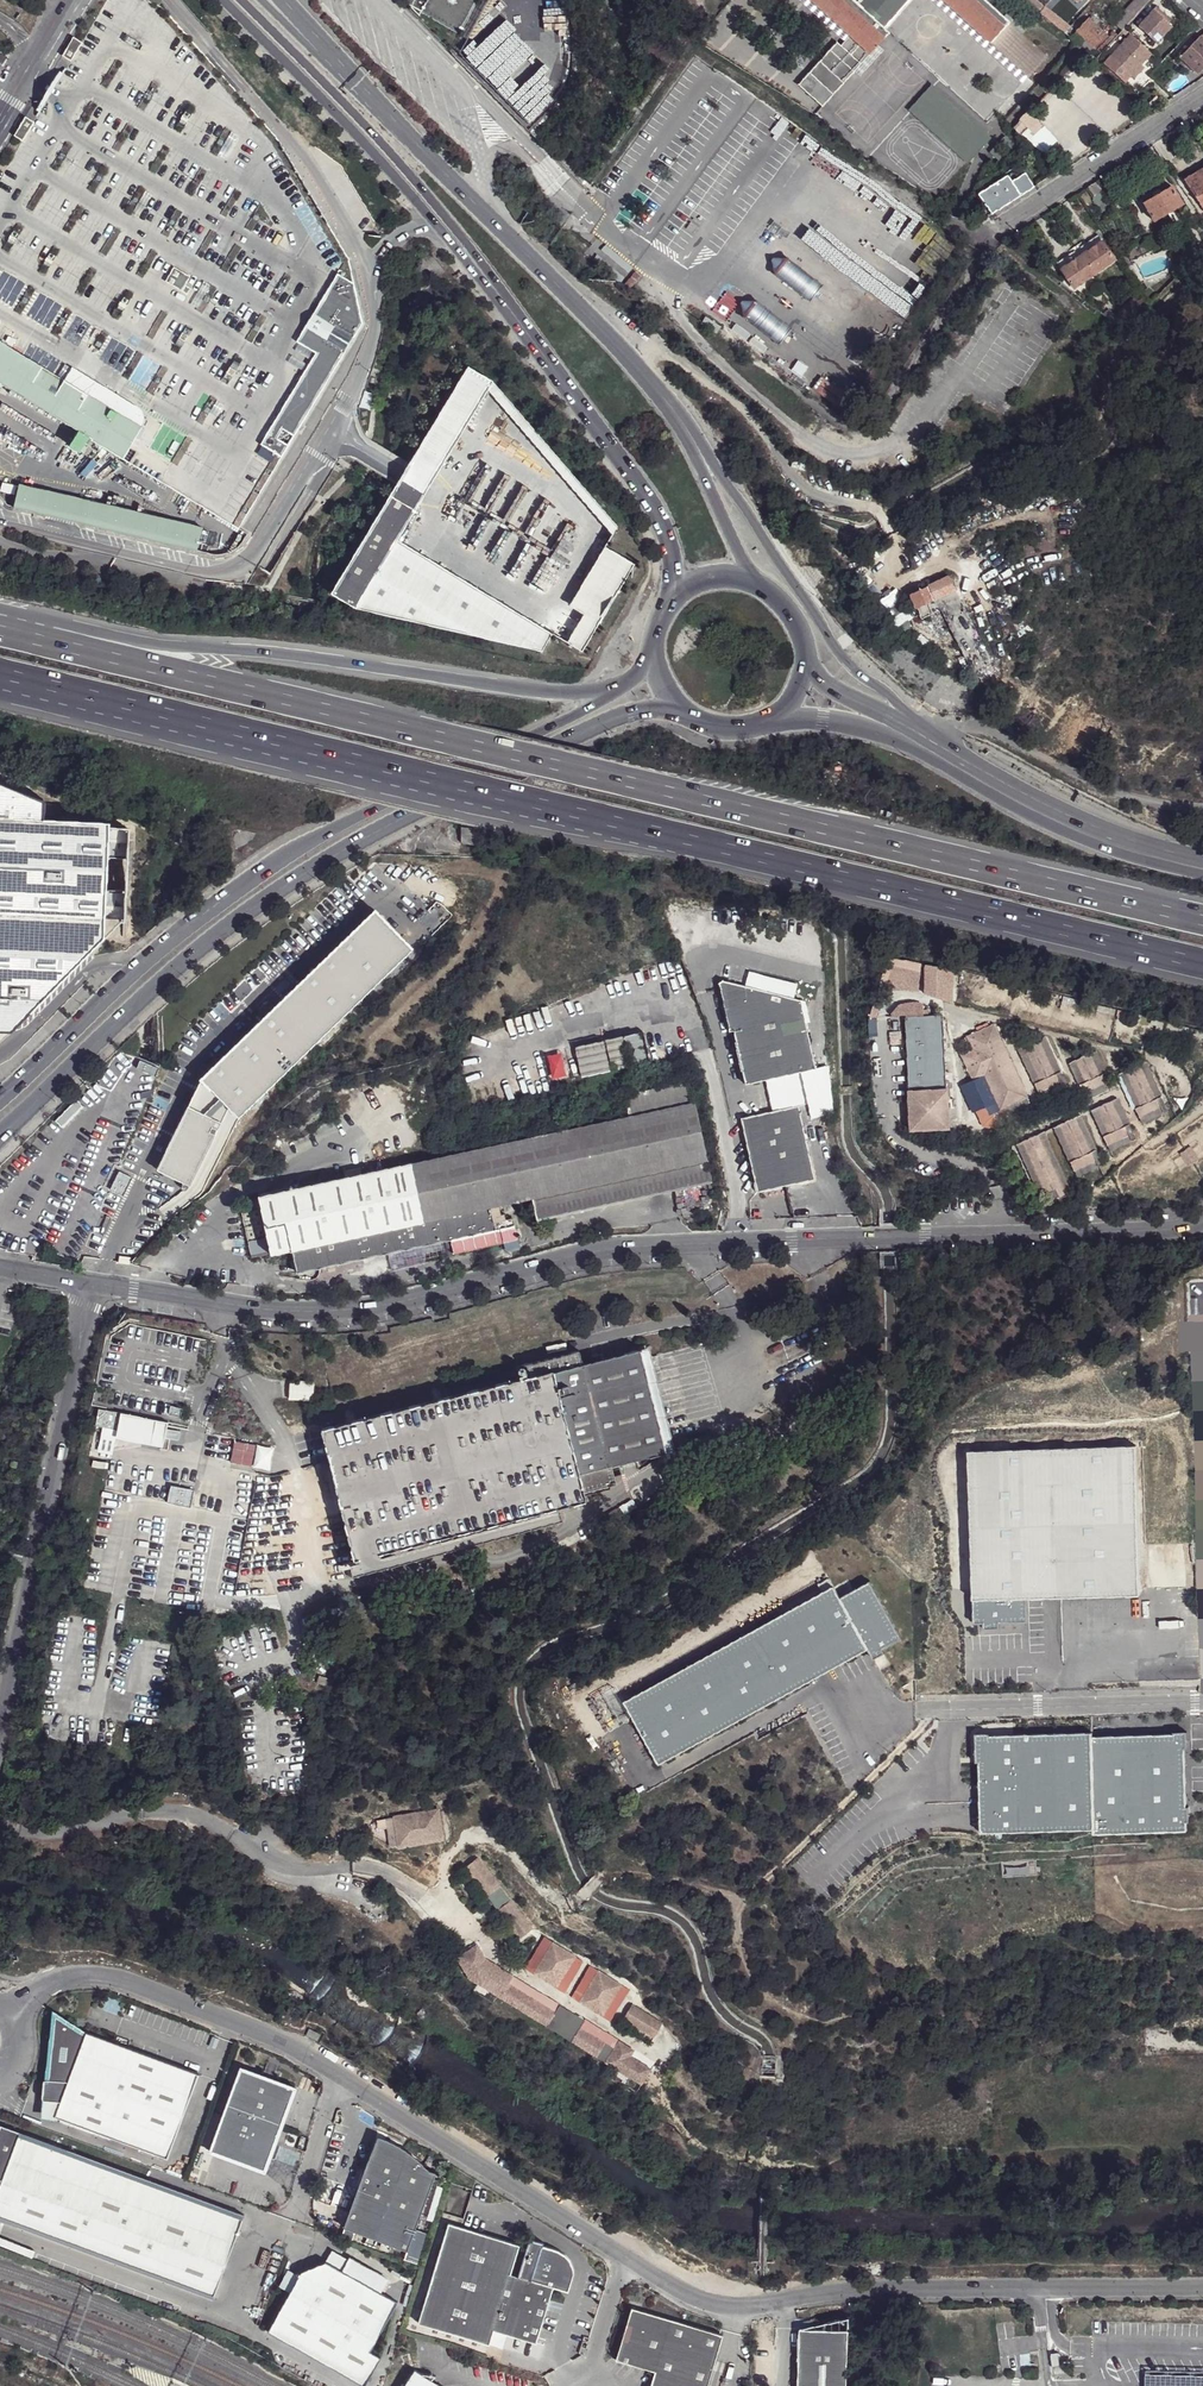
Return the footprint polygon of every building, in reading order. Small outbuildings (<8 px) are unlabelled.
[(151,0),(107,0),(91,26),(33,122),(22,141),(0,177),(0,385),(1,384),(93,440),(238,525),(362,320),(346,255),(276,137),(165,8),(151,0)] [(408,2),(412,6),(457,31),(474,0),(407,0),(408,2)] [(564,0),(542,0),(542,9),(564,10),(564,0)] [(868,55),(888,34),(885,30),(855,3),(851,0),(809,0),(868,55)] [(912,0),(858,0),(855,3),(885,30),(912,0)] [(983,0),(941,0),(989,44),(1007,22),(983,0)] [(1025,3),(1037,13),(1044,6),(1037,0),(1021,0),(1025,3)] [(1120,30),(1121,28),(1148,0),(1133,0),(1123,11),(1124,13),(1114,25),(1120,30)] [(1162,14),(1154,7),(1136,27),(1155,43),(1170,26),(1167,22),(1160,17),(1162,14)] [(1167,22),(1169,20),(1162,14),(1160,17),(1167,22)] [(1105,36),(1087,18),(1075,30),(1093,48),(1105,36)] [(1052,25),(1059,31),(1062,27),(1055,21),(1052,25)] [(1007,22),(989,44),(1026,78),(1027,79),(1046,58),(1043,55),(1007,22)] [(1088,53),(1093,48),(1075,30),(1068,37),(1077,44),(1088,53)] [(1183,62),(1202,39),(1202,32),(1198,37),(1197,35),(1178,57),(1183,62)] [(1095,50),(1098,53),(1112,37),(1109,35),(1095,50)] [(1129,35),(1109,57),(1134,79),(1141,72),(1134,66),(1137,63),(1140,65),(1150,54),(1129,35)] [(70,61),(81,42),(73,36),(61,56),(70,61)] [(821,107),(868,55),(848,37),(840,46),(836,43),(797,86),(821,107)] [(1183,62),(1197,74),(1202,67),(1202,39),(1183,62)] [(1137,63),(1134,66),(1141,72),(1154,57),(1150,54),(1140,65),(1137,63)] [(514,94),(505,82),(509,78),(491,56),(473,71),(501,105),(514,94)] [(539,103),(546,98),(537,87),(508,108),(521,125),(543,109),(539,103)] [(932,89),(913,110),(967,160),(987,138),(932,89)] [(22,141),(33,122),(25,116),(13,135),(22,141)] [(1004,138),(998,145),(1010,155),(1016,148),(1004,138)] [(995,145),(989,152),(998,161),(1004,154),(995,145)] [(1198,203),(1202,200),(1202,167),(1182,180),(1198,203)] [(991,215),(1033,188),(1024,175),(1011,184),(1006,178),(983,193),(990,204),(986,207),(991,215)] [(1093,196),(1092,197),(1101,211),(1110,205),(1101,191),(1100,192),(1093,182),(1087,186),(1093,196)] [(1143,202),(1153,221),(1181,204),(1171,186),(1143,202)] [(978,196),(986,207),(990,204),(983,193),(978,196)] [(1097,235),(1079,248),(1083,254),(1101,241),(1097,235)] [(1143,243),(1125,252),(1130,261),(1155,249),(1149,237),(1142,240),(1143,243)] [(1114,260),(1101,241),(1083,254),(1081,255),(1093,274),(1114,260)] [(1197,246),(1177,258),(1182,265),(1202,254),(1197,246)] [(1078,257),(1074,251),(1057,263),(1060,269),(1078,257)] [(1074,288),(1093,274),(1081,255),(1078,257),(1060,269),(1074,288)] [(1128,303),(1134,310),(1144,302),(1142,299),(1137,303),(1133,298),(1128,303)] [(1119,311),(1124,319),(1134,310),(1128,303),(1119,311)] [(1109,320),(1117,326),(1124,319),(1119,311),(1109,320)] [(404,473),(331,594),(355,608),(541,650),(551,633),(397,541),(430,486),(488,390),(610,532),(615,524),(492,381),(468,366),(404,473)] [(202,527),(19,484),(13,507),(196,550),(202,527)] [(630,562),(602,546),(573,594),(581,599),(559,638),(579,649),(630,562)] [(929,585),(910,595),(917,606),(919,616),(924,617),(941,609),(972,678),(995,668),(968,614),(965,610),(949,578),(929,585)] [(893,604),(884,607),(887,615),(896,612),(893,604)] [(14,1037),(105,943),(106,924),(124,924),(126,895),(108,894),(109,863),(127,864),(129,835),(111,834),(111,828),(45,825),(45,808),(0,789),(0,1037),(14,1037)] [(200,1078),(157,1169),(203,1191),(239,1117),(414,947),(376,908),(200,1078)] [(951,996),(951,962),(921,962),(920,996),(951,996)] [(726,981),(719,987),(729,1031),(733,1030),(744,1084),(801,1072),(815,1069),(800,1000),(726,981)] [(944,1016),(907,1018),(910,1103),(911,1113),(912,1132),(949,1130),(948,1102),(947,1075),(946,1066),(944,1016)] [(974,1050),(963,1055),(975,1082),(987,1107),(990,1105),(995,1103),(999,1111),(1008,1107),(1029,1098),(997,1029),(987,1033),(986,1030),(969,1038),(974,1050)] [(631,1065),(648,1060),(641,1033),(624,1037),(631,1065)] [(622,1037),(605,1041),(612,1070),(629,1066),(622,1037)] [(1046,1038),(1041,1040),(1057,1075),(1062,1073),(1046,1038)] [(1041,1040),(1026,1047),(1041,1082),(1036,1084),(1040,1093),(1062,1083),(1064,1089),(1068,1087),(1062,1073),(1057,1075),(1041,1040)] [(603,1041),(575,1047),(581,1077),(610,1070),(603,1041)] [(1026,1047),(1021,1049),(1036,1084),(1041,1082),(1026,1047)] [(1097,1052),(1092,1054),(1102,1076),(1107,1074),(1097,1052)] [(1092,1054),(1077,1061),(1087,1084),(1082,1086),(1086,1094),(1107,1084),(1110,1090),(1114,1088),(1107,1074),(1102,1076),(1092,1054)] [(1077,1061),(1072,1064),(1082,1086),(1087,1084),(1077,1061)] [(1147,1063),(1142,1065),(1157,1100),(1163,1098),(1147,1063)] [(1142,1065),(1127,1072),(1142,1107),(1137,1109),(1141,1118),(1163,1108),(1165,1114),(1169,1112),(1163,1098),(1157,1100),(1142,1065)] [(827,1066),(815,1069),(825,1115),(831,1113),(827,1075),(827,1066)] [(815,1069),(801,1072),(808,1103),(812,1121),(825,1118),(825,1115),(815,1069)] [(1127,1072),(1121,1074),(1137,1109),(1142,1107),(1127,1072)] [(629,1116),(259,1196),(271,1253),(293,1248),(298,1271),(495,1229),(490,1208),(532,1199),(537,1220),(712,1182),(690,1080),(625,1093),(629,1116)] [(987,1107),(975,1082),(966,1086),(977,1111),(987,1107)] [(1062,1083),(1040,1093),(1043,1099),(1064,1089),(1062,1083)] [(1107,1084),(1086,1094),(1089,1099),(1110,1090),(1107,1084)] [(1029,1098),(1008,1107),(1011,1114),(1032,1105),(1029,1098)] [(1119,1099),(1113,1102),(1126,1128),(1131,1126),(1119,1099)] [(1113,1102),(1098,1108),(1110,1135),(1105,1137),(1109,1145),(1130,1135),(1133,1141),(1137,1140),(1131,1126),(1126,1128),(1113,1102)] [(808,1103),(740,1118),(756,1192),(814,1179),(802,1123),(812,1121),(808,1103)] [(995,1103),(990,1105),(994,1114),(999,1111),(995,1103)] [(1098,1108),(1093,1110),(1105,1137),(1110,1135),(1098,1108)] [(1163,1108),(1141,1118),(1144,1123),(1165,1114),(1163,1108)] [(1082,1116),(1077,1118),(1092,1154),(1098,1151),(1082,1116)] [(1092,1154),(1077,1118),(1061,1125),(1077,1160),(1072,1163),(1076,1171),(1098,1162),(1100,1167),(1104,1165),(1098,1151),(1092,1154)] [(1061,1125),(1056,1128),(1072,1163),(1077,1160),(1061,1125)] [(1045,1133),(1039,1135),(1066,1197),(1072,1194),(1045,1133)] [(1039,1135),(1025,1142),(1048,1194),(1057,1190),(1060,1197),(1062,1199),(1066,1197),(1039,1135)] [(1130,1135),(1109,1145),(1112,1151),(1133,1141),(1130,1135)] [(1025,1142),(1019,1144),(1043,1197),(1048,1194),(1025,1142)] [(1098,1162),(1076,1171),(1078,1177),(1100,1167),(1098,1162)] [(116,1169),(110,1187),(126,1192),(132,1173),(116,1169)] [(1057,1190),(1048,1194),(1050,1197),(1057,1199),(1060,1197),(1057,1190)] [(670,1456),(645,1352),(638,1354),(663,1458),(670,1456)] [(319,1431),(351,1562),(581,1505),(580,1498),(612,1490),(608,1472),(663,1458),(638,1354),(579,1369),(574,1355),(522,1367),(525,1380),(515,1383),(438,1402),(428,1404),(353,1424),(343,1426),(319,1431)] [(525,1380),(522,1367),(512,1370),(515,1383),(525,1380)] [(313,1400),(313,1379),(288,1379),(288,1400),(313,1400)] [(435,1390),(425,1392),(428,1404),(438,1402),(435,1390)] [(343,1426),(353,1424),(350,1410),(340,1413),(343,1426)] [(152,1423),(117,1416),(113,1438),(148,1445),(152,1423)] [(254,1445),(235,1442),(231,1461),(250,1465),(254,1445)] [(969,1452),(975,1623),(984,1622),(984,1629),(1000,1628),(1000,1622),(1028,1622),(1027,1597),(1139,1593),(1134,1447),(969,1452)] [(881,1647),(899,1637),(869,1582),(840,1598),(833,1585),(623,1700),(658,1765),(868,1649),(873,1658),(884,1653),(881,1647)] [(983,1831),(1094,1827),(1091,1736),(1091,1731),(990,1734),(990,1733),(975,1734),(976,1762),(981,1762),(983,1831)] [(1187,1748),(1187,1731),(1173,1731),(1173,1733),(1091,1736),(1094,1827),(1094,1833),(1187,1830),(1187,1822),(1190,1822),(1189,1805),(1186,1805),(1185,1748),(1187,1748)] [(438,1809),(394,1816),(398,1845),(442,1839),(438,1809)] [(532,1928),(478,1857),(465,1867),(520,1938),(532,1928)] [(707,1939),(713,1936),(707,1924),(700,1928),(707,1939)] [(552,1942),(533,1973),(556,1987),(575,1957),(552,1942)] [(471,1948),(456,1957),(468,1976),(492,1991),(505,1970),(486,1958),(481,1950),(471,1948)] [(505,1970),(492,1991),(500,1996),(509,1982),(513,1975),(505,1970)] [(598,1971),(579,2001),(602,2016),(621,1985),(598,1971)] [(509,1982),(500,1996),(637,2081),(646,2066),(631,2056),(633,2053),(628,2050),(630,2047),(619,2041),(614,2048),(580,2026),(584,2020),(575,2014),(572,2018),(563,2012),(561,2015),(555,2011),(509,1982)] [(555,2011),(561,2015),(563,2012),(572,2018),(575,2014),(565,2009),(559,2005),(555,2011)] [(662,2024),(631,2005),(623,2018),(654,2037),(662,2024)] [(428,2014),(424,2007),(422,2008),(417,2013),(423,2018),(428,2014)] [(167,2157),(199,2074),(87,2030),(86,2032),(75,2031),(76,2026),(66,2025),(66,2019),(56,2018),(48,2077),(44,2077),(41,2097),(60,2099),(55,2115),(167,2157)] [(324,2033),(314,2027),(308,2038),(318,2044),(324,2033)] [(646,2066),(637,2081),(641,2084),(651,2069),(646,2066)] [(295,2088),(239,2068),(209,2151),(265,2172),(295,2088)] [(60,2099),(41,2097),(40,2113),(55,2115),(60,2099)] [(13,2127),(1,2123),(0,2126),(0,2132),(9,2135),(13,2127)] [(130,2172),(13,2127),(9,2135),(0,2132),(0,2173),(4,2175),(0,2185),(0,2218),(101,2256),(130,2172)] [(376,2135),(343,2226),(407,2250),(435,2172),(428,2170),(423,2163),(406,2149),(393,2142),(380,2136),(376,2135)] [(213,2298),(244,2215),(130,2172),(101,2256),(213,2298)] [(601,2221),(597,2226),(608,2233),(611,2227),(601,2221)] [(448,2223),(418,2322),(489,2344),(493,2330),(507,2333),(536,2342),(553,2286),(568,2291),(573,2273),(573,2271),(572,2264),(567,2256),(563,2252),(559,2249),(542,2244),(543,2242),(529,2238),(518,2276),(510,2273),(519,2244),(448,2223)] [(347,2257),(342,2269),(383,2286),(389,2274),(347,2257)] [(302,2271),(268,2331),(364,2385),(380,2357),(370,2351),(397,2302),(325,2261),(302,2271)] [(650,2385),(710,2385),(726,2335),(631,2305),(616,2357),(655,2370),(650,2385)] [(493,2330),(489,2344),(502,2348),(507,2333),(493,2330)] [(799,2385),(848,2385),(849,2335),(801,2334),(799,2385)] [(405,2385),(441,2385),(415,2370),(405,2385)] [(1143,2374),(1143,2385),(1202,2385),(1202,2375),(1143,2374)]
